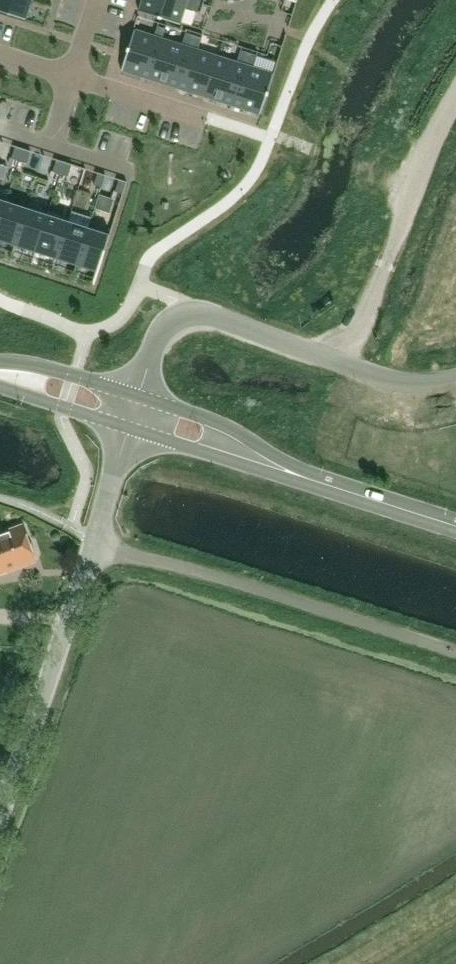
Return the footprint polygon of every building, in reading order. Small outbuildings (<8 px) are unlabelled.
[(25,19),(31,0),(0,0),(0,11),(25,19)] [(139,11),(158,17),(157,18),(161,19),(180,24),(185,7),(197,11),(200,3),(191,0),(143,0),(139,11)] [(127,51),(121,70),(150,79),(163,38),(166,28),(158,26),(154,36),(134,29),(128,48),(128,47),(126,51),(127,51)] [(163,38),(150,79),(177,88),(194,35),(186,32),(182,44),(163,38)] [(194,35),(177,88),(205,96),(218,56),(198,49),(202,38),(194,35)] [(218,56),(205,96),(232,105),(249,52),(241,50),(237,62),(218,56)] [(249,52),(232,105),(260,114),(266,96),(267,96),(268,92),(267,92),(273,73),(253,67),(257,55),(249,52)] [(16,146),(12,158),(19,161),(23,148),(16,146),(15,146),(16,146)] [(23,148),(19,161),(27,163),(31,151),(23,148)] [(57,160),(53,171),(61,174),(64,162),(57,159),(57,160)] [(64,162),(61,174),(68,176),(72,164),(64,162)] [(98,173),(94,184),(102,187),(105,175),(106,175),(98,172),(98,173)] [(119,179),(115,191),(123,194),(127,181),(119,179)] [(0,221),(0,240),(15,245),(27,208),(6,201),(0,221)] [(27,208),(15,245),(36,251),(48,214),(47,214),(27,208)] [(48,214),(36,251),(56,258),(68,221),(69,221),(70,216),(48,209),(47,214),(48,214)] [(68,221),(56,258),(77,265),(89,227),(69,221),(68,221)] [(89,227),(77,265),(97,271),(98,271),(110,234),(109,234),(89,227)] [(0,532),(0,573),(32,561),(30,555),(33,554),(29,544),(26,545),(19,525),(0,532)]
